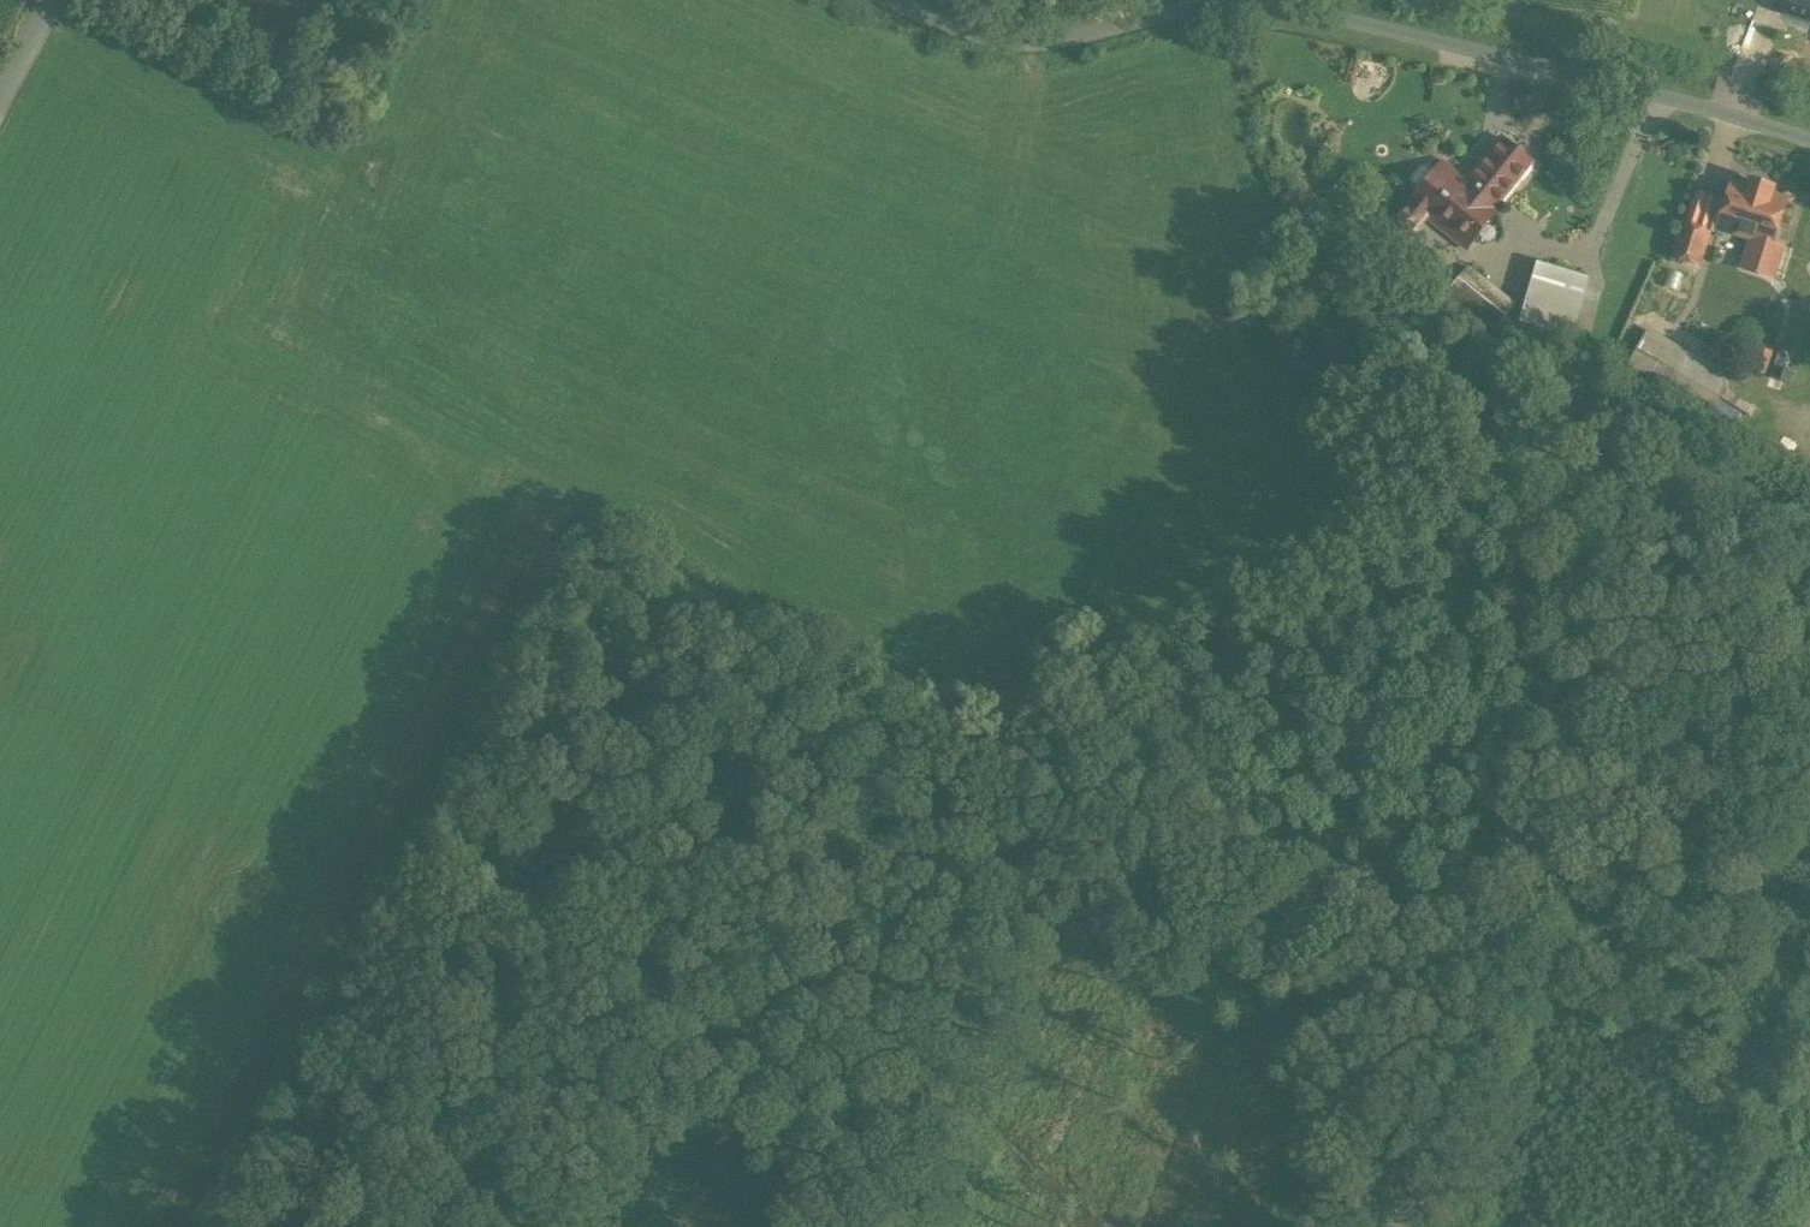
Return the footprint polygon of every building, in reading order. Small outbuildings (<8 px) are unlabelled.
[(1778,10),(1809,20),(1809,0),(1781,0),(1778,10)] [(1534,157),(1496,128),(1467,165),(1438,143),(1383,215),(1406,233),(1428,204),(1472,238),(1534,157)] [(1752,181),(1749,189),(1771,196),(1774,188),(1752,181)] [(1749,189),(1732,184),(1727,200),(1718,227),(1753,238),(1773,245),(1774,244),(1787,201),(1771,196),(1749,189)] [(1696,190),(1685,224),(1709,232),(1716,234),(1718,227),(1727,200),(1696,190)] [(1685,224),(1675,257),(1699,264),(1709,232),(1685,224)] [(1773,245),(1753,238),(1744,267),(1773,276),(1782,246),(1774,244),(1773,245)] [(1518,319),(1572,333),(1587,273),(1533,259),(1518,319)] [(1494,331),(1517,299),(1466,262),(1443,295),(1494,331)] [(1749,369),(1764,374),(1771,350),(1755,346),(1749,369)] [(1749,431),(1758,402),(1720,390),(1711,418),(1749,431)]
